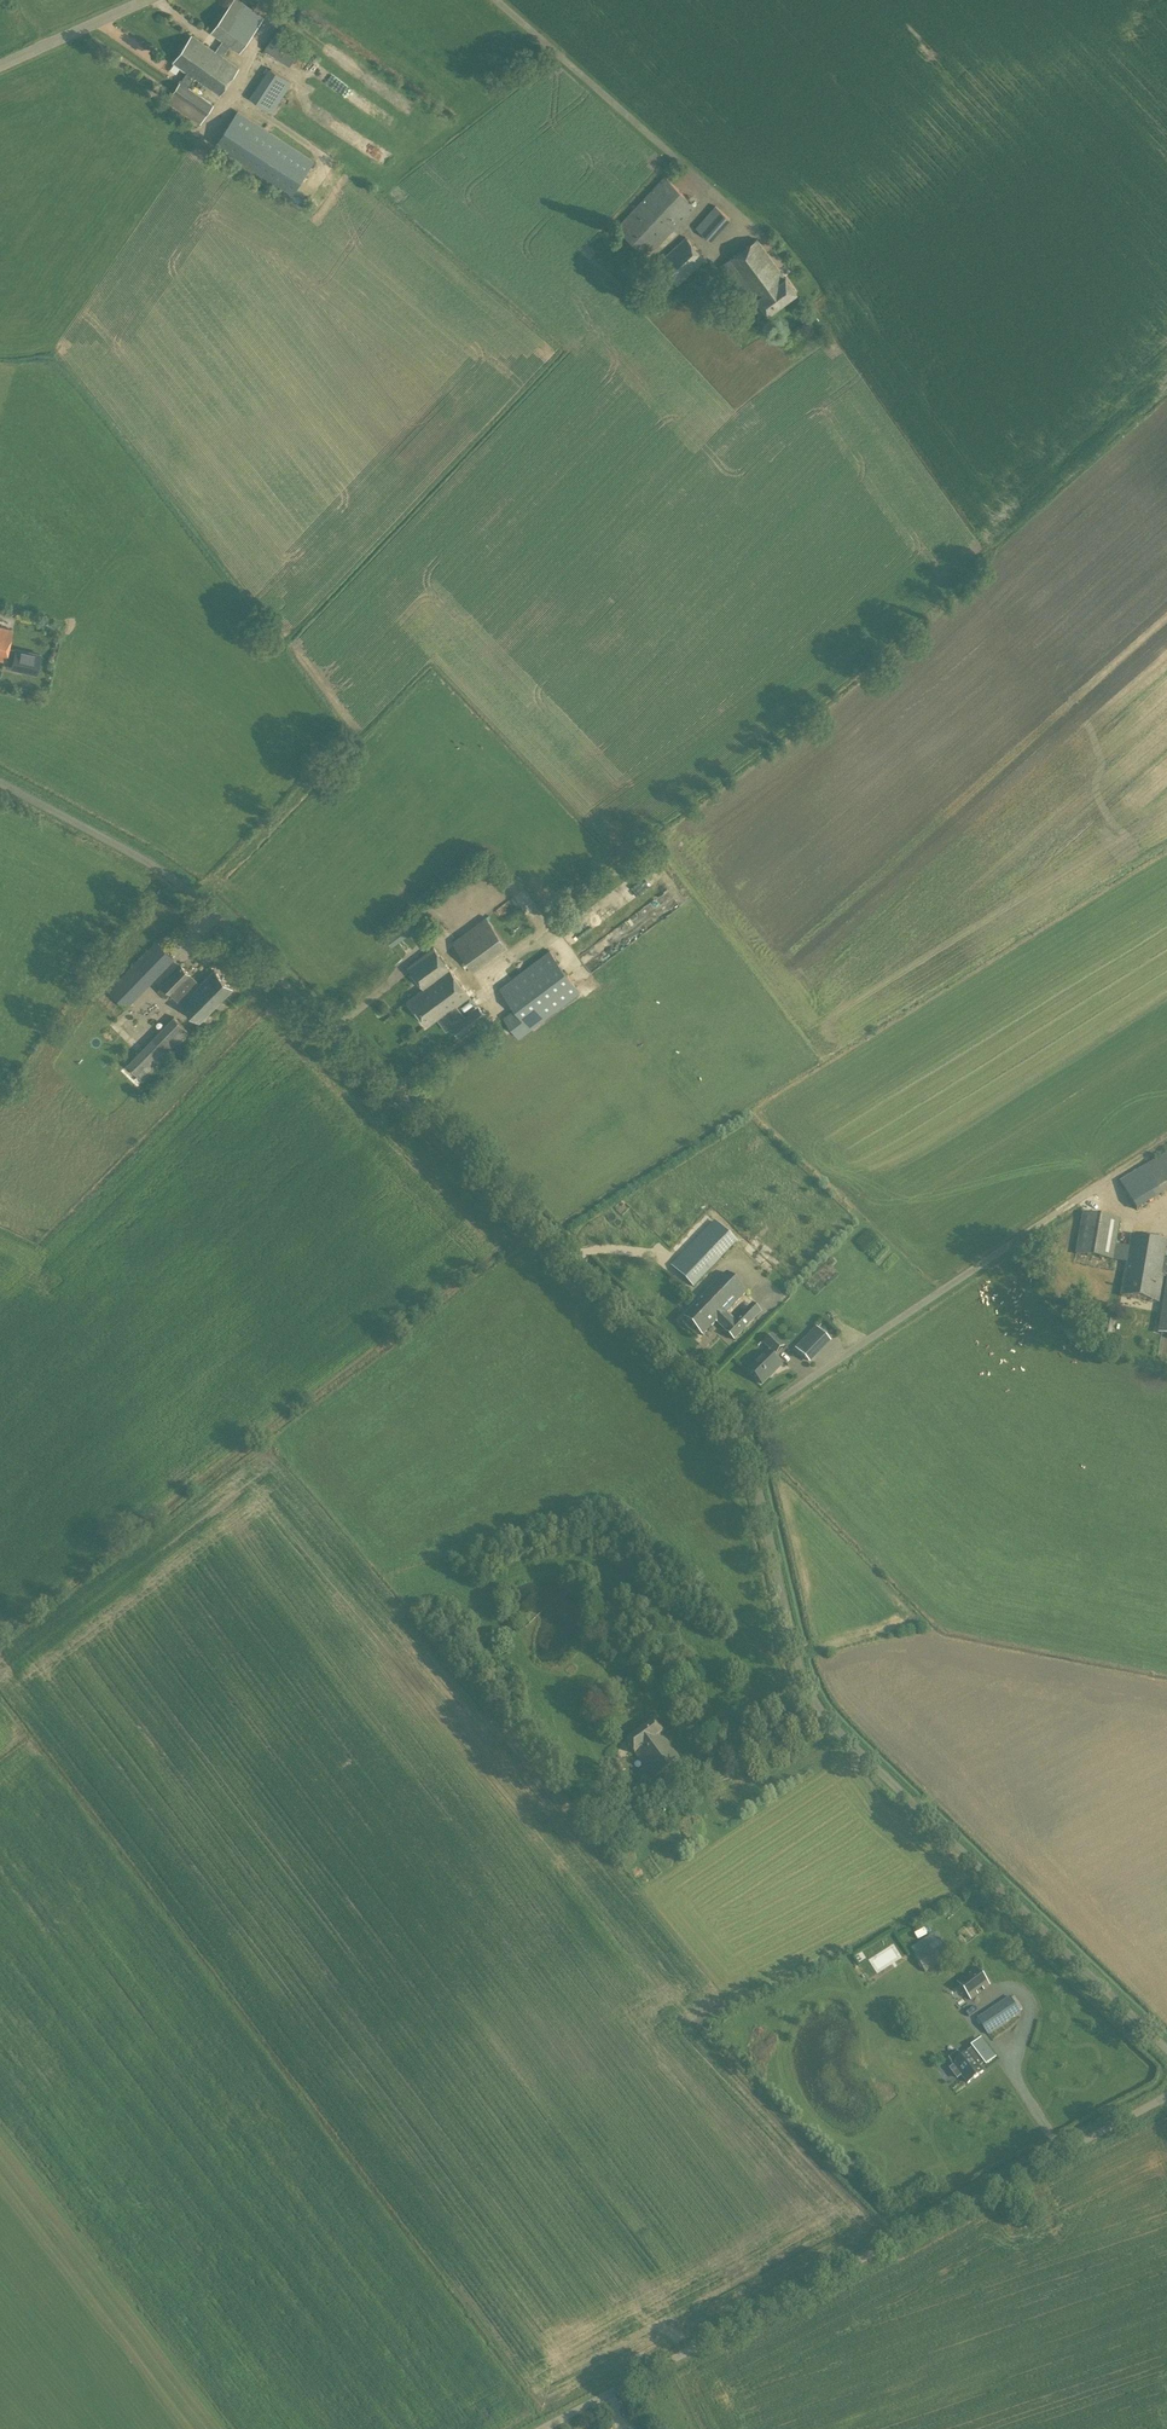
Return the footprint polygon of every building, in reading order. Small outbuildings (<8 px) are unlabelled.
[(188,72),(168,101),(201,122),(213,104),(188,87),(195,77),(220,94),(239,67),(223,56),(230,46),(240,53),(264,17),(241,0),(233,0),(211,32),(222,41),(215,51),(192,35),(173,62),(188,72)] [(302,48),(276,31),(265,49),(290,66),(302,48)] [(270,67),(250,97),(272,112),(287,90),(289,91),(294,83),(270,67)] [(292,193),(315,160),(238,110),(216,142),(292,193)] [(648,256),(697,206),(664,176),(617,226),(648,256)] [(712,241),(731,218),(715,205),(696,227),(712,241)] [(706,258),(685,236),(657,263),(678,285),(706,258)] [(786,277),(786,278),(757,238),(720,265),(744,298),(753,292),(757,298),(756,299),(767,314),(797,293),(786,277)] [(9,647),(13,629),(0,626),(0,661),(5,662),(6,659),(12,660),(11,667),(36,672),(40,654),(9,647)] [(621,893),(627,902),(640,894),(635,885),(621,893)] [(522,910),(496,929),(486,916),(452,941),(474,970),(507,945),(534,925),(522,910)] [(127,1008),(175,959),(156,940),(108,989),(127,1008)] [(469,994),(450,969),(433,946),(407,966),(424,989),(409,1000),(428,1025),(441,1015),(446,1022),(447,1021),(459,1036),(486,1016),(469,994)] [(549,950),(523,969),(499,987),(514,1008),(503,1017),(519,1038),(581,991),(549,950)] [(160,986),(161,987),(158,989),(166,997),(168,994),(198,1022),(234,988),(215,970),(200,984),(181,965),(160,986)] [(174,1016),(153,1037),(127,1064),(144,1080),(190,1032),(174,1016)] [(1145,1167),(1120,1182),(1137,1211),(1163,1196),(1166,1193),(1166,1154),(1145,1167)] [(1120,1221),(1083,1216),(1077,1256),(1114,1262),(1120,1221)] [(694,1287),(737,1243),(714,1222),(671,1266),(694,1287)] [(734,1322),(725,1314),(746,1292),(727,1273),(683,1318),(703,1337),(716,1324),(725,1332),(724,1332),(734,1342),(755,1321),(745,1311),(734,1322)] [(795,1349),(810,1364),(823,1350),(831,1343),(816,1328),(808,1336),(795,1349)] [(767,1352),(768,1353),(749,1372),(762,1385),(775,1373),(782,1367),(773,1358),(785,1346),(772,1334),(763,1344),(769,1351),(767,1352)] [(654,1780),(681,1761),(662,1735),(663,1734),(655,1723),(626,1744),(634,1755),(635,1754),(654,1780)] [(596,1805),(588,1794),(577,1802),(585,1813),(596,1805)] [(926,1974),(950,1958),(939,1941),(936,1943),(915,1957),(926,1974)] [(970,2001),(990,1986),(977,1968),(957,1983),(970,2001)] [(987,2035),(1020,2013),(1010,1997),(977,2019),(987,2035)] [(967,2084),(983,2073),(968,2053),(953,2065),(967,2084)] [(1025,2225),(1032,2218),(1028,2213),(1021,2220),(1025,2225)]
